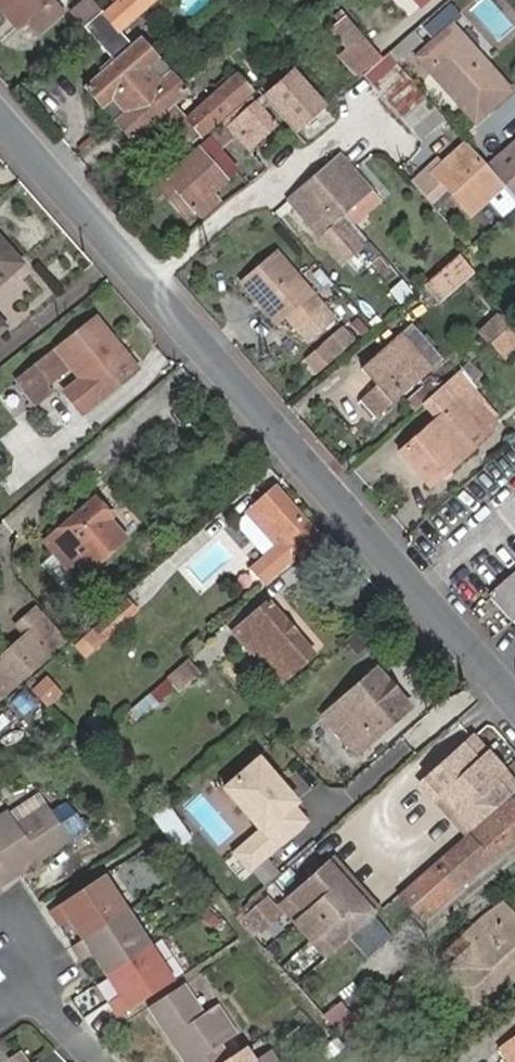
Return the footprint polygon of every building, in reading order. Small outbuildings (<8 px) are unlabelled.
[(17,29),(27,20),(10,0),(0,0),(0,9),(17,29)] [(27,20),(39,35),(67,10),(60,2),(56,6),(51,0),(10,0),(27,20)] [(83,27),(84,26),(101,12),(102,11),(93,0),(83,0),(71,12),(83,27)] [(117,31),(154,0),(115,0),(102,11),(101,12),(117,31)] [(117,31),(101,12),(84,26),(115,63),(132,48),(117,31)] [(341,54),(361,78),(365,74),(382,59),(346,17),(333,28),(349,48),(341,54)] [(476,121),(510,90),(452,25),(417,57),(476,121)] [(115,63),(87,87),(116,121),(143,98),(129,81),(156,58),(141,41),(132,48),(115,63)] [(422,138),(445,117),(388,54),(382,59),(365,74),(422,138)] [(132,139),(186,93),(156,58),(129,81),(143,98),(116,121),(132,139)] [(267,95),(296,128),(323,105),(294,71),(267,95)] [(187,119),(201,135),(251,91),(237,75),(187,119)] [(248,148),(276,124),(262,108),(266,104),(262,100),(259,103),(253,95),(224,119),(237,134),(248,148)] [(211,192),(236,170),(219,150),(237,134),(224,119),(196,144),(199,149),(165,178),(192,209),(200,218),(219,202),(211,192)] [(489,167),(511,148),(491,124),(468,144),(489,167)] [(514,196),(514,144),(511,148),(489,167),(514,196)] [(470,215),(500,189),(463,147),(442,166),(449,174),(441,181),(443,183),(470,215)] [(352,244),(388,212),(354,169),(342,156),(291,199),(339,255),(345,250),(351,257),(358,251),(352,244)] [(429,167),(434,173),(442,166),(437,160),(429,167)] [(442,166),(434,173),(441,181),(449,174),(442,166)] [(441,181),(434,173),(429,167),(412,182),(426,198),(443,183),(441,181)] [(155,186),(182,217),(192,209),(165,178),(155,186)] [(490,198),(503,214),(514,204),(514,197),(505,185),(490,198)] [(20,263),(0,240),(0,281),(20,263)] [(277,328),(287,319),(296,329),(325,305),(278,249),(238,282),(240,284),(268,317),(277,328)] [(427,283),(440,300),(473,271),(459,255),(427,283)] [(296,329),(308,343),(337,318),(325,305),(296,329)] [(480,331),(491,345),(513,325),(502,311),(480,331)] [(100,398),(137,368),(97,318),(19,380),(36,400),(49,389),(45,384),(71,363),(100,398)] [(504,360),(514,351),(514,327),(513,325),(491,345),(504,360)] [(327,343),(338,355),(356,340),(345,328),(327,343)] [(363,399),(376,415),(439,360),(411,328),(365,368),(380,385),(363,399)] [(338,355),(327,343),(309,359),(320,371),(338,355)] [(482,427),(469,412),(481,403),(468,388),(482,376),(471,363),(432,398),(430,400),(442,416),(401,453),(429,486),(473,447),(467,440),(482,427)] [(481,403),(490,414),(496,392),(482,376),(468,388),(481,403)] [(407,403),(415,413),(430,400),(432,398),(424,388),(407,403)] [(482,427),(493,417),(490,414),(481,403),(469,412),(482,427)] [(292,562),(320,537),(276,488),(248,513),(292,562)] [(75,578),(77,580),(127,537),(95,499),(45,541),(57,556),(75,578)] [(61,588),(75,578),(57,556),(44,567),(61,588)] [(491,596),(512,621),(514,619),(514,576),(491,596)] [(80,639),(90,651),(137,610),(127,599),(80,639)] [(280,683),(314,653),(270,603),(235,633),(280,683)] [(65,641),(47,620),(0,661),(0,698),(65,641)] [(176,688),(178,691),(199,673),(189,661),(168,679),(176,688)] [(324,716),(357,754),(410,706),(378,669),(324,716)] [(105,735),(112,744),(176,688),(168,679),(105,735)] [(514,792),(514,785),(474,737),(464,746),(509,797),(514,792)] [(472,830),(509,797),(464,746),(426,778),(472,830)] [(253,749),(213,783),(252,828),(229,848),(250,872),(313,817),(253,749)] [(466,834),(472,830),(426,778),(421,783),(466,834)] [(477,872),(514,838),(514,799),(513,797),(401,893),(414,908),(469,860),(477,872)] [(74,832),(87,822),(67,798),(54,809),(74,832)] [(175,845),(190,835),(169,807),(155,818),(175,845)] [(18,876),(71,841),(49,808),(19,828),(11,814),(0,821),(0,888),(10,881),(7,877),(15,872),(18,876)] [(282,880),(293,893),(326,865),(315,851),(282,880)] [(374,915),(378,911),(333,859),(328,863),(374,915)] [(414,908),(424,919),(477,872),(469,860),(414,908)] [(336,948),(374,915),(328,863),(326,865),(293,893),(290,896),(336,948)] [(10,881),(18,876),(15,872),(7,877),(10,881)] [(63,930),(73,924),(84,941),(128,912),(105,878),(52,913),(63,930)] [(326,956),(336,948),(290,896),(280,904),(326,956)] [(244,917),(257,933),(280,914),(267,898),(244,917)] [(509,911),(502,903),(468,935),(475,943),(509,911)] [(472,1015),(514,977),(514,917),(509,911),(475,943),(462,954),(454,962),(461,970),(444,986),(472,1015)] [(94,956),(107,976),(151,947),(128,912),(84,941),(74,947),(85,963),(94,956)] [(468,935),(456,947),(462,954),(475,943),(468,935)] [(111,1002),(121,1018),(174,983),(151,947),(107,976),(119,996),(111,1002)] [(237,1037),(217,1008),(204,1016),(184,987),(150,1009),(185,1061),(227,1061),(240,1053),(232,1041),(237,1037)] [(359,1029),(344,1041),(363,1061),(389,1061),(359,1029)] [(500,1048),(510,1061),(514,1061),(514,1037),(500,1048)] [(246,1049),(240,1053),(227,1061),(255,1061),(246,1049)] [(412,1050),(395,1061),(421,1061),(412,1050)] [(270,1053),(257,1061),(276,1061),(270,1053)]
